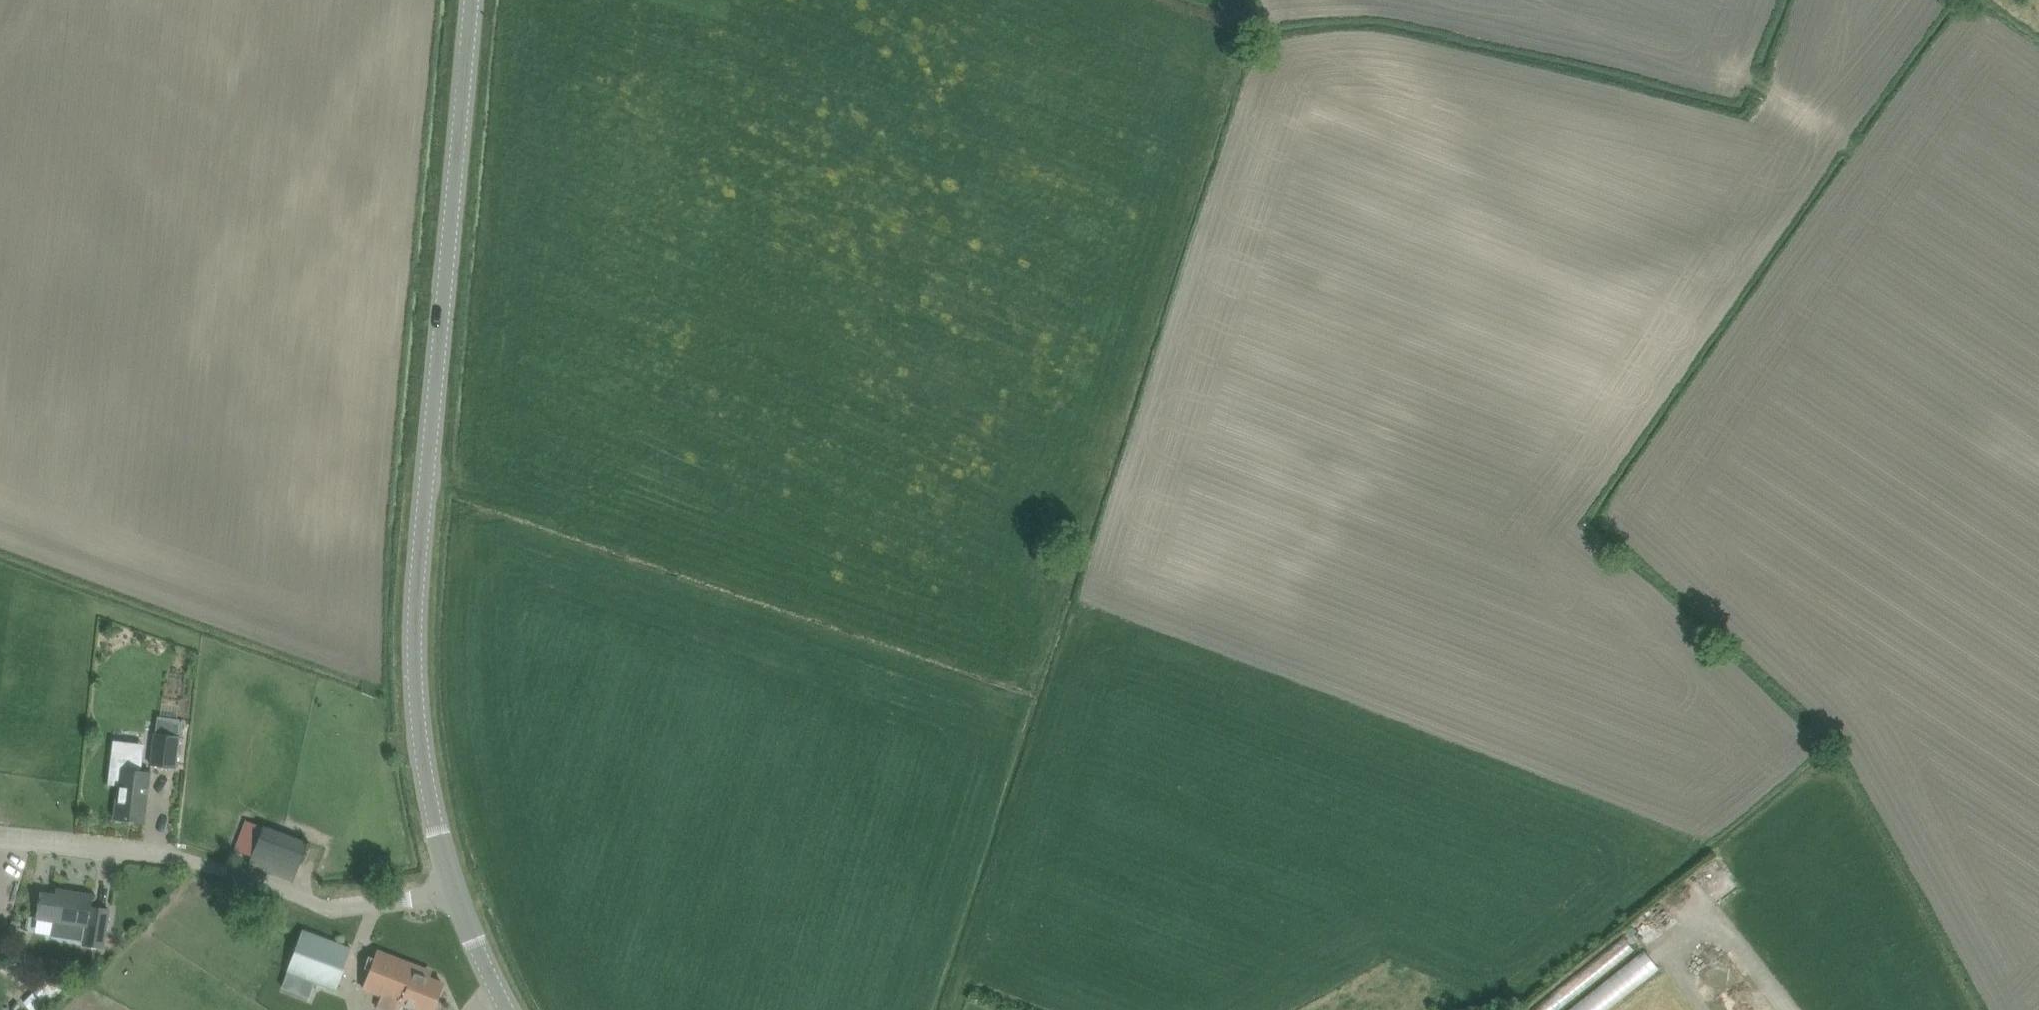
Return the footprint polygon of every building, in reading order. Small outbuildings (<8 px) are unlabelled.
[(154,733),(151,764),(175,766),(179,735),(154,733)] [(120,768),(114,818),(145,821),(151,772),(120,768)] [(264,826),(247,820),(242,831),(235,850),(252,856),(249,864),(293,881),(300,865),(308,842),(264,825),(264,826)] [(40,903),(37,918),(54,921),(52,935),(84,940),(84,944),(103,947),(107,929),(110,909),(90,906),(92,894),(64,890),(63,896),(41,892),(40,899),(39,898),(38,903),(40,903)] [(336,989),(352,948),(303,929),(287,970),(336,989)] [(1647,967),(1634,950),(1558,1009),(1593,1009),(1647,967)] [(377,1006),(388,1009),(397,1009),(400,1001),(423,1009),(433,1009),(443,983),(419,973),(421,967),(377,951),(363,987),(382,994),(377,1006)] [(63,988),(53,978),(27,1005),(32,1009),(41,1009),(63,988)]
